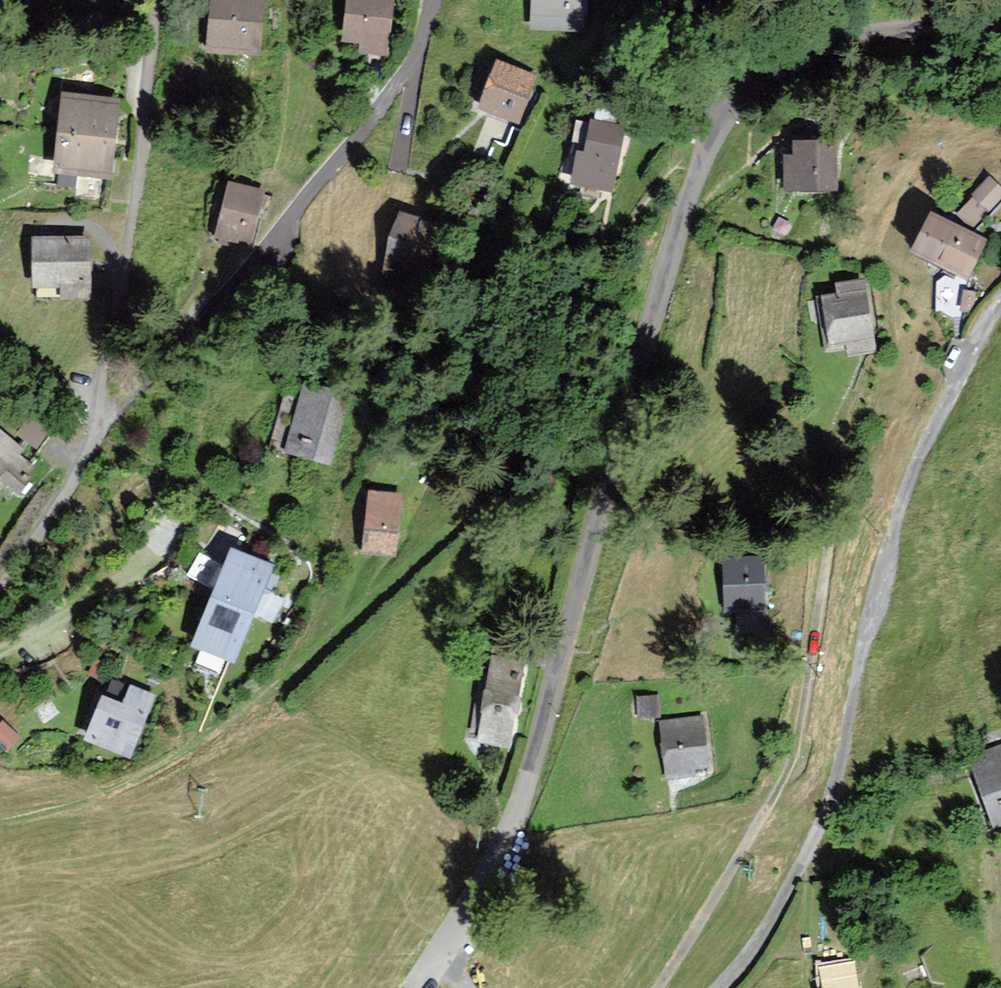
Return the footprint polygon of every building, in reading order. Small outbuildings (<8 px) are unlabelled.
[(211,48),(257,51),(261,0),(214,0),(211,48)] [(345,38),(362,40),(361,52),(386,54),(392,0),(349,0),(345,38)] [(533,28),(586,29),(587,0),(534,0),(533,28)] [(535,78),(498,63),(481,107),(517,121),(535,78)] [(116,102),(66,97),(59,169),(109,173),(116,102)] [(623,128),(592,122),(586,155),(577,153),(572,182),(612,189),(623,128)] [(840,137),(803,138),(803,152),(792,152),(792,190),(841,189),(840,137)] [(988,178),(958,212),(973,226),(1000,194),(1000,189),(988,178)] [(261,191),(229,183),(217,235),(249,243),(261,191)] [(984,240),(931,214),(913,250),(966,276),(984,240)] [(440,227),(400,216),(385,269),(425,280),(440,227)] [(87,241),(35,240),(35,282),(62,282),(62,296),(87,296),(87,241)] [(863,281),(838,286),(840,296),(820,300),(828,350),(848,347),(849,354),(874,350),(863,281)] [(972,290),(935,287),(934,307),(971,310),(972,290)] [(346,395),(306,384),(288,450),(329,461),(346,395)] [(35,408),(17,434),(36,448),(55,423),(35,408)] [(19,491),(35,469),(18,456),(23,449),(0,432),(0,477),(19,491)] [(399,496),(370,494),(366,549),(394,551),(399,496)] [(273,565),(230,550),(194,650),(237,665),(273,565)] [(726,558),(727,612),(739,612),(739,631),(758,631),(758,611),(766,611),(765,558),(726,558)] [(525,659),(494,654),(480,743),(511,748),(525,659)] [(95,660),(88,677),(101,682),(108,665),(95,660)] [(102,699),(85,742),(131,760),(156,697),(132,687),(124,708),(102,699)] [(658,698),(638,699),(638,715),(658,714),(658,698)] [(701,718),(662,722),(668,775),(707,771),(701,718)] [(0,726),(0,748),(6,754),(20,739),(2,724),(0,726)] [(973,769),(994,825),(1000,822),(1000,747),(982,754),(986,764),(973,769)] [(816,966),(819,987),(857,987),(853,960),(816,966)]
